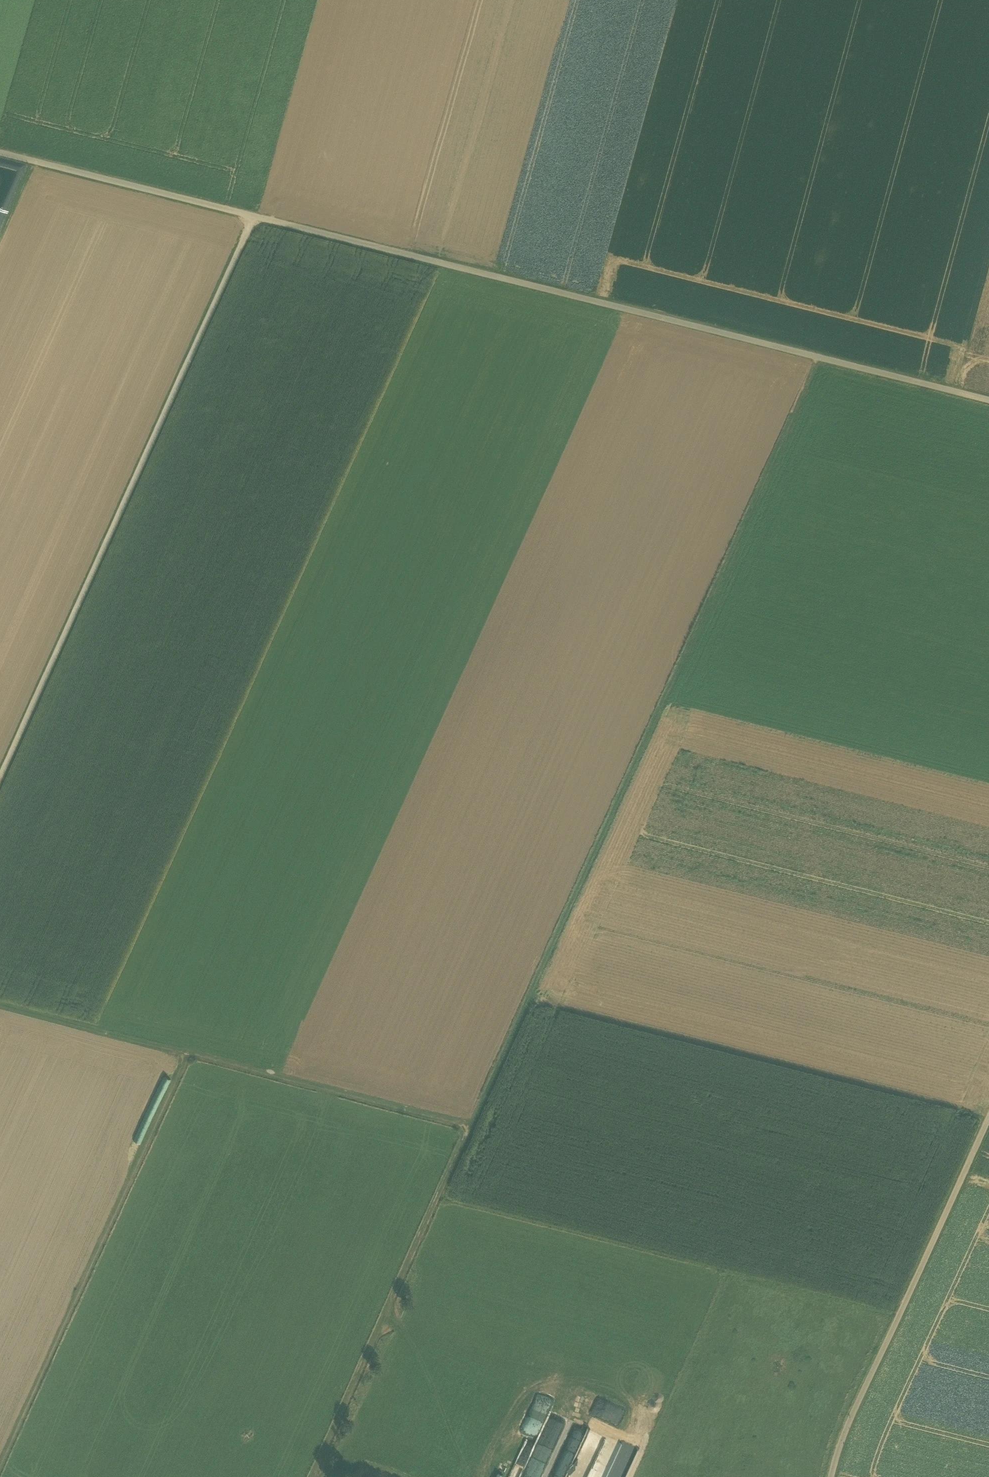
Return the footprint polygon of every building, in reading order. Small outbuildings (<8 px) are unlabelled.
[(877,1296),(874,1305),(889,1308),(891,1299),(877,1296)] [(548,1434),(548,1422),(531,1422),(531,1434),(548,1434)]
